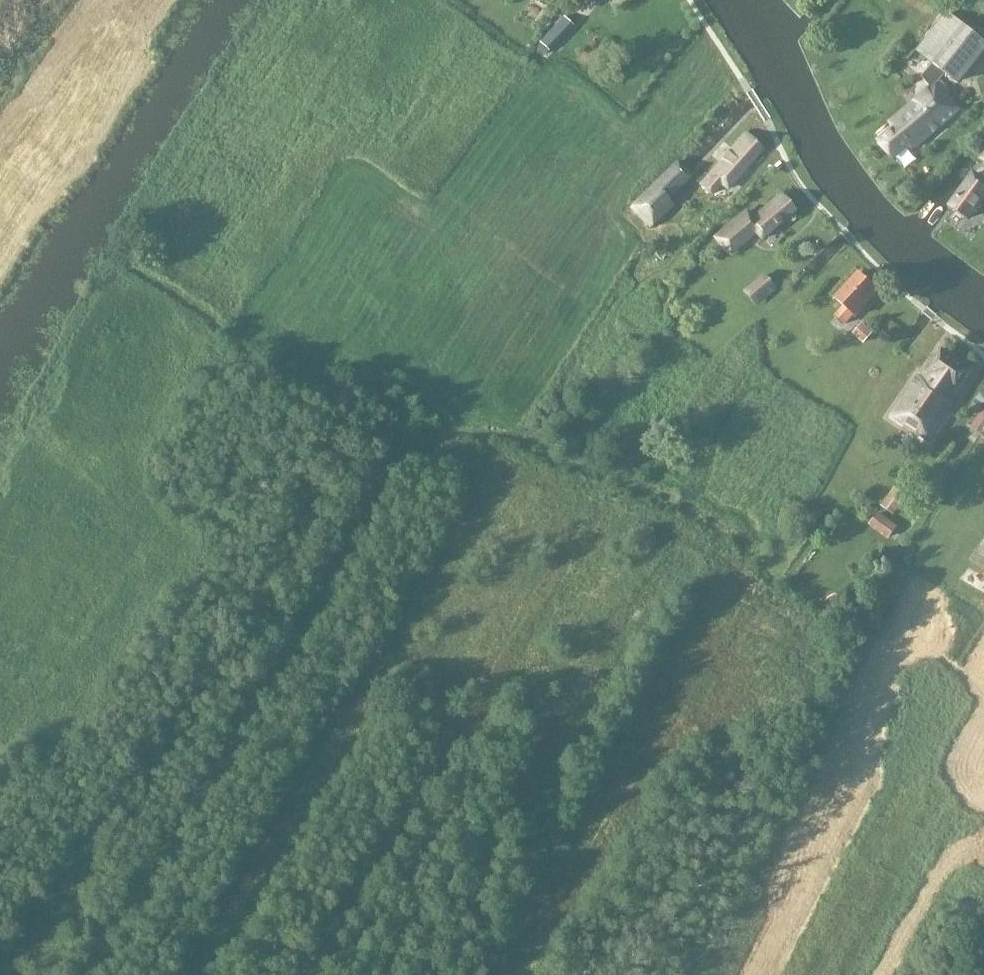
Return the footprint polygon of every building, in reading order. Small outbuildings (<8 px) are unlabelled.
[(584,10),(592,2),(594,0),(574,0),(584,10)] [(878,142),(892,160),(911,143),(915,148),(959,110),(936,84),(945,75),(955,83),(983,48),(983,43),(948,14),(917,52),(932,64),(921,78),(931,88),(889,125),(893,129),(878,142)] [(720,183),(726,189),(761,150),(745,135),(700,186),(710,195),(720,183)] [(673,208),(668,202),(692,179),(688,175),(676,162),(628,207),(651,229),(673,208)] [(969,220),(983,198),(983,182),(974,175),(952,208),(969,220)] [(781,194),(754,218),(746,208),(712,238),(716,243),(726,256),(728,255),(730,257),(756,234),(761,240),(795,210),(781,194)] [(755,308),(776,290),(762,274),(742,292),(755,308)] [(836,299),(842,305),(834,315),(847,327),(879,292),(859,274),(836,299)] [(857,340),(869,332),(859,319),(848,327),(857,340)] [(919,377),(893,417),(930,442),(955,406),(949,402),(970,370),(941,350),(922,379),(919,377)] [(907,497),(894,487),(880,507),(894,516),(907,497)] [(898,529),(879,514),(868,527),(888,541),(898,529)]
